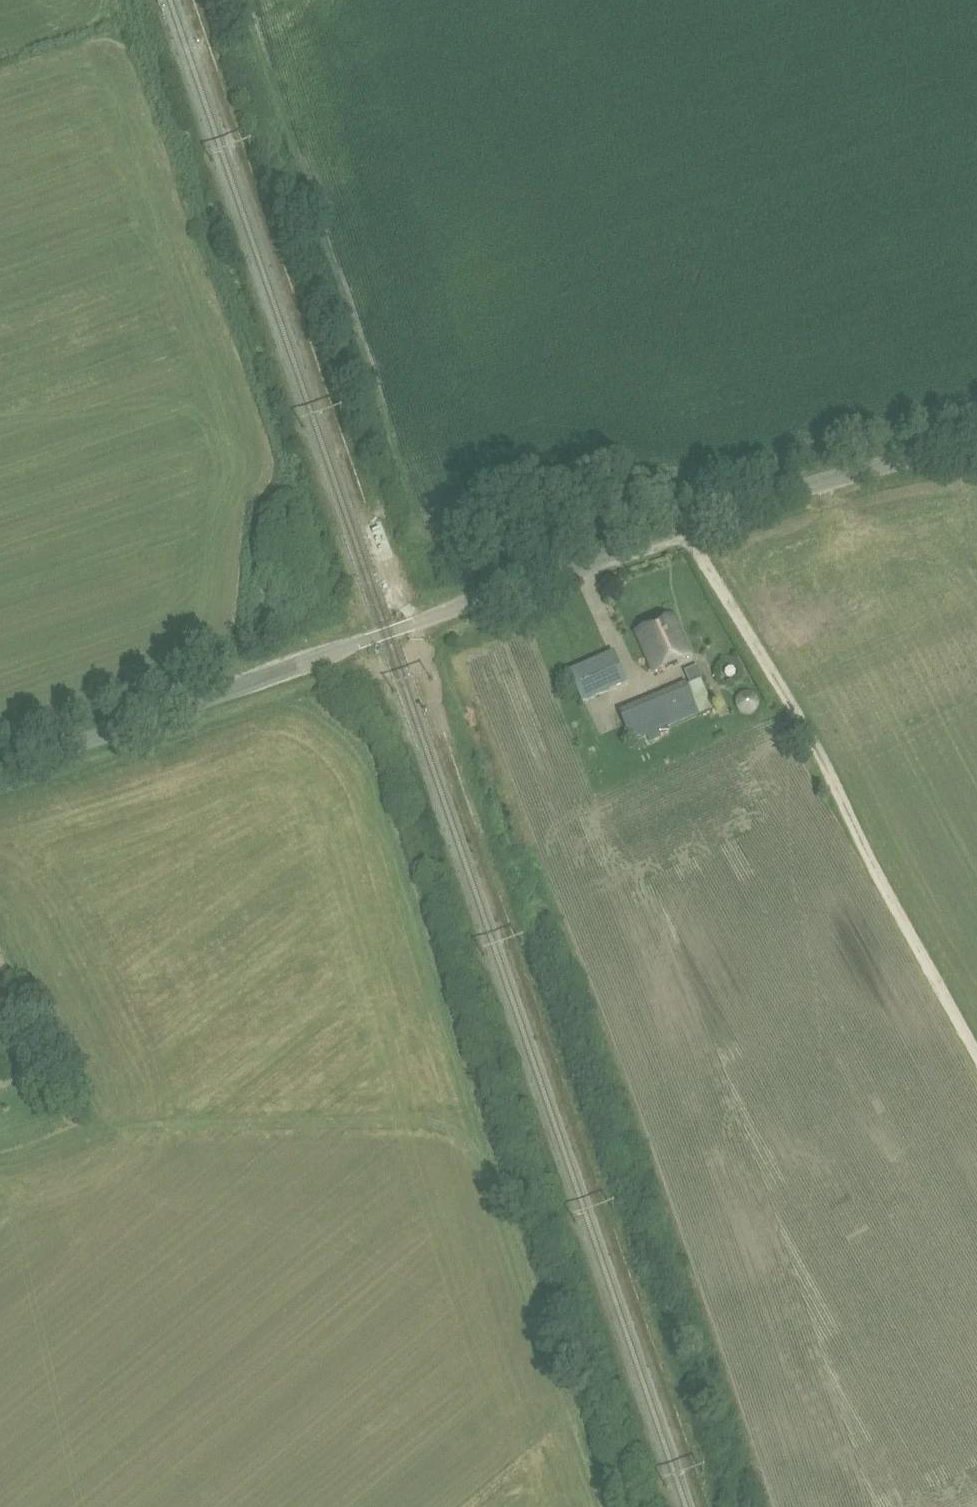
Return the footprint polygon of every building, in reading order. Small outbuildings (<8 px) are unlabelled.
[(675,616),(638,633),(656,673),(694,656),(675,616)] [(564,701),(570,712),(630,682),(616,654),(584,670),(589,680),(579,686),(582,692),(564,701)] [(702,679),(621,712),(634,742),(715,709),(702,679)] [(10,1001),(0,985),(0,1007),(10,1001)]
